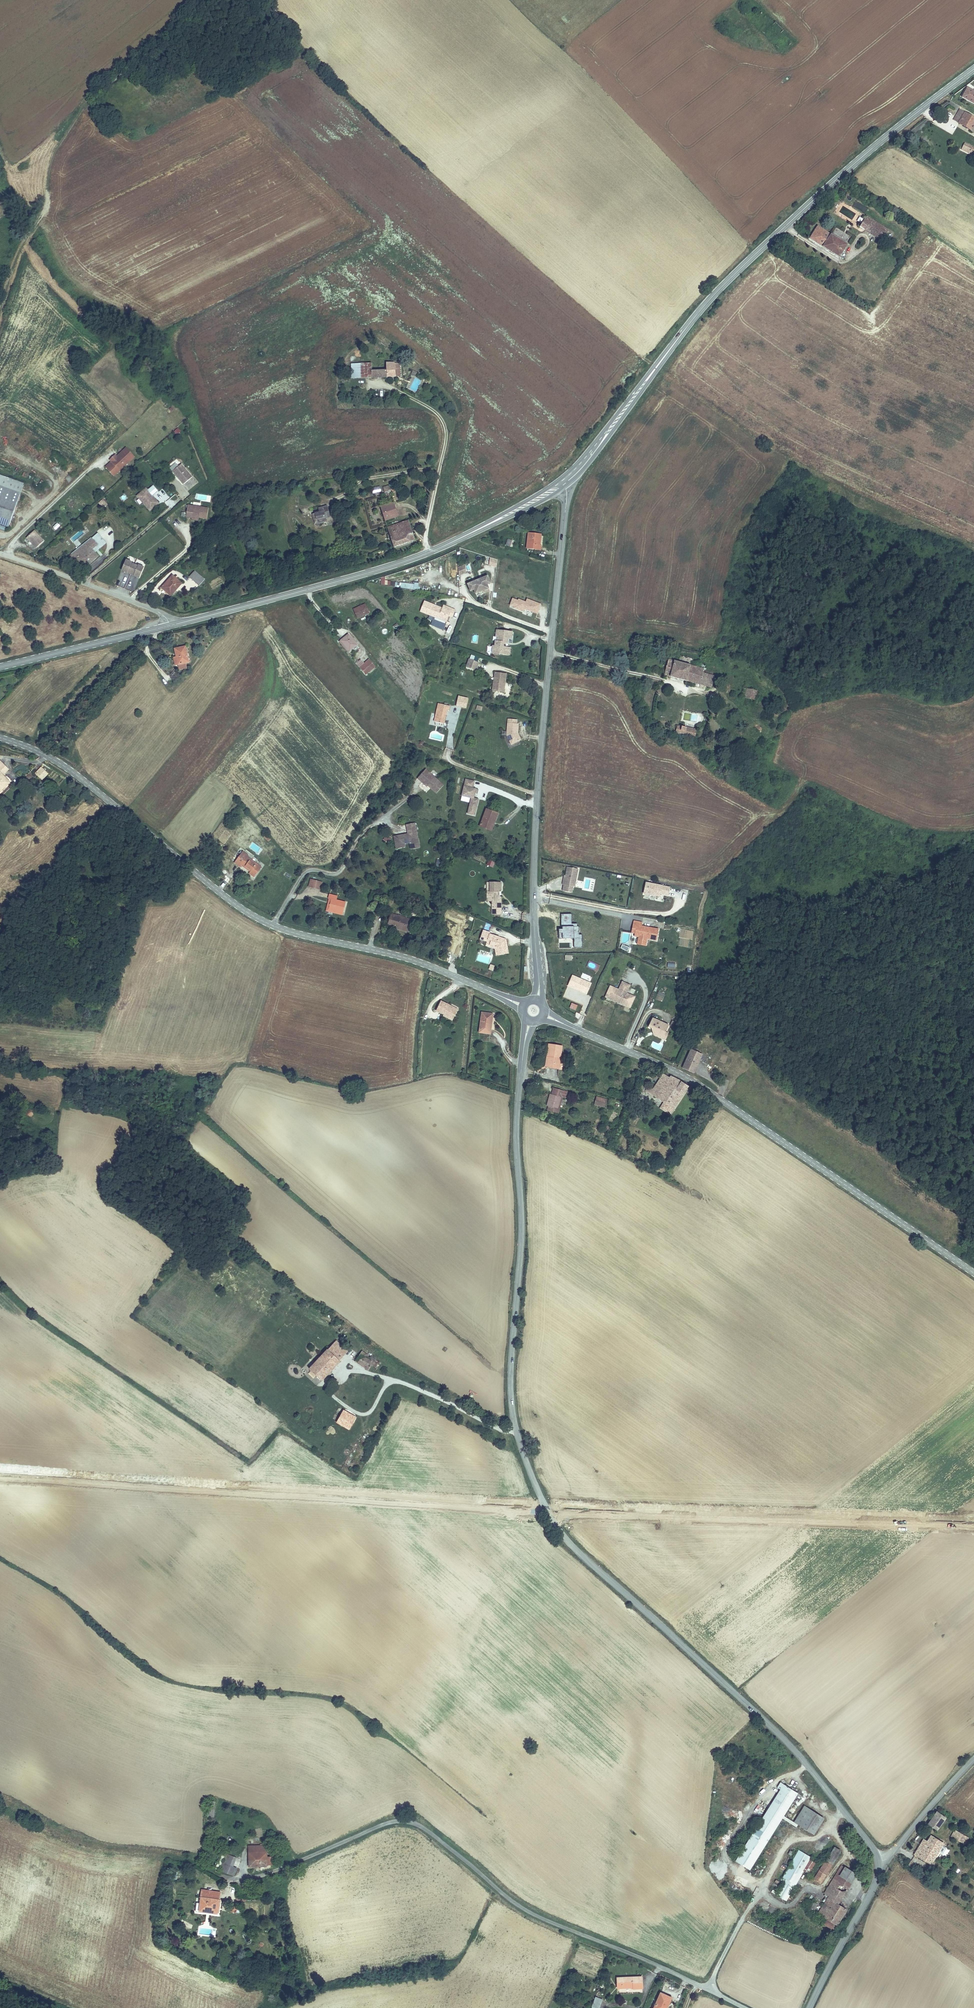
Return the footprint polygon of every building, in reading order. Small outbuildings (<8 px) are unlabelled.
[(964,86),(956,95),(968,102),(973,106),(973,92),(964,86)] [(973,134),(973,120),(957,110),(951,120),(973,134)] [(963,143),(960,150),(967,153),(968,152),(973,155),(973,149),(963,143)] [(889,230),(867,216),(862,224),(866,226),(864,230),(882,241),(889,230)] [(847,244),(816,225),(809,238),(839,257),(847,244)] [(374,377),(374,363),(364,363),(364,377),(374,377)] [(384,364),(374,363),(374,377),(384,377),(384,364)] [(408,364),(384,364),(384,377),(409,378),(408,364)] [(417,391),(421,380),(416,378),(411,389),(417,391)] [(118,459),(116,457),(111,462),(113,464),(107,469),(112,475),(118,470),(120,473),(135,460),(128,451),(118,459)] [(178,468),(176,465),(170,470),(181,482),(189,476),(181,466),(178,468)] [(8,528),(24,485),(0,475),(0,525),(8,528)] [(146,489),(144,487),(135,495),(148,509),(156,502),(150,495),(156,490),(152,484),(146,489)] [(395,504),(382,508),(386,521),(400,517),(395,504)] [(209,509),(189,505),(187,517),(192,518),(193,518),(193,517),(200,518),(208,519),(209,509)] [(326,507),(318,509),(319,513),(315,514),(317,522),(325,520),(324,518),(328,517),(326,507)] [(396,548),(417,541),(410,521),(389,528),(396,548)] [(36,547),(44,541),(35,530),(27,537),(36,547)] [(540,545),(542,534),(531,533),(528,547),(542,549),(542,546),(540,545)] [(92,536),(80,546),(83,550),(91,544),(93,547),(98,543),(92,536)] [(508,538),(505,544),(511,547),(514,540),(508,538)] [(83,550),(80,546),(68,556),(71,559),(75,555),(84,566),(99,553),(93,547),(91,544),(83,550)] [(488,565),(496,567),(498,559),(491,557),(488,565)] [(127,559),(122,570),(140,577),(145,567),(139,564),(139,566),(132,563),(133,562),(127,559)] [(465,565),(458,566),(459,574),(466,573),(465,565)] [(191,577),(200,585),(205,579),(196,571),(191,577)] [(171,596),(182,583),(173,575),(163,588),(171,596)] [(482,593),(488,590),(485,584),(489,582),(486,575),(466,584),(469,591),(473,589),(475,593),(481,591),(482,593)] [(116,583),(125,587),(127,581),(119,577),(116,583)] [(541,603),(527,598),(526,601),(513,597),(509,607),(524,612),(524,609),(537,614),(541,603)] [(439,613),(447,616),(450,609),(441,606),(440,608),(422,602),(418,613),(437,619),(439,613)] [(357,618),(370,613),(365,603),(353,609),(357,618)] [(445,622),(447,616),(439,613),(437,619),(445,622)] [(512,655),(514,632),(501,630),(500,637),(502,638),(501,643),(500,642),(499,647),(497,647),(497,654),(512,655)] [(357,645),(349,634),(342,640),(350,651),(357,645)] [(185,646),(175,648),(178,663),(189,661),(185,646)] [(479,670),(481,663),(471,659),(469,667),(479,670)] [(361,668),(366,674),(375,667),(370,660),(361,668)] [(703,670),(668,661),(665,676),(699,685),(703,670)] [(503,689),(506,689),(509,675),(497,673),(497,676),(501,677),(501,679),(496,683),(495,690),(502,692),(503,689)] [(761,692),(747,689),(745,698),(759,700),(761,692)] [(468,696),(458,694),(457,704),(466,705),(468,696)] [(447,712),(448,706),(445,705),(446,704),(444,703),(443,705),(438,703),(432,720),(440,723),(445,711),(447,712)] [(512,740),(518,737),(516,731),(517,728),(518,728),(519,720),(517,720),(517,716),(509,715),(508,731),(512,740)] [(697,731),(677,726),(676,734),(695,739),(697,731)] [(0,761),(0,771),(3,774),(8,769),(0,761)] [(47,772),(41,766),(36,773),(42,778),(47,772)] [(424,769),(416,778),(420,782),(421,781),(426,785),(435,793),(442,785),(424,769)] [(0,771),(0,791),(10,782),(3,774),(0,771)] [(473,779),(465,777),(462,794),(471,796),(468,811),(475,812),(478,797),(473,796),(474,791),(477,791),(478,787),(472,786),(473,779)] [(495,818),(497,819),(501,811),(491,806),(483,824),(491,827),(495,818)] [(393,837),(395,849),(404,847),(403,843),(409,842),(409,845),(414,844),(414,841),(415,839),(417,838),(414,823),(406,824),(408,834),(393,837)] [(419,847),(417,838),(415,839),(414,841),(414,844),(409,845),(410,849),(419,847)] [(253,871),(252,872),(251,873),(255,877),(262,868),(248,857),(248,855),(244,852),(236,863),(241,867),(242,865),(244,864),(253,871)] [(242,865),(252,872),(253,871),(244,864),(242,865)] [(578,870),(568,868),(566,876),(564,886),(563,892),(572,893),(573,887),(575,888),(578,870)] [(504,880),(493,880),(493,889),(490,888),(490,900),(500,900),(503,895),(500,892),(500,888),(503,888),(504,880)] [(668,896),(669,885),(644,882),(642,898),(654,900),(655,895),(668,896)] [(329,899),(331,900),(329,910),(343,913),(345,903),(337,900),(337,898),(329,896),(329,899)] [(561,948),(582,948),(582,934),(578,934),(579,923),(572,923),(572,914),(561,913),(561,929),(559,929),(559,943),(561,943),(561,948)] [(393,914),(389,926),(410,932),(413,920),(393,914)] [(648,923),(639,921),(637,929),(642,930),(642,933),(640,932),(640,934),(640,937),(644,938),(643,940),(652,941),(652,939),(662,941),(664,930),(647,927),(648,923)] [(498,952),(499,956),(510,955),(507,940),(491,934),(492,933),(484,930),(481,938),(489,941),(489,940),(491,941),(490,943),(499,948),(498,952)] [(497,956),(499,956),(498,952),(499,948),(490,943),(491,941),(489,940),(489,941),(487,945),(496,950),(497,956)] [(596,984),(577,976),(573,987),(592,994),(596,984)] [(641,990),(626,982),(623,989),(624,990),(623,992),(620,990),(620,989),(614,986),(610,995),(614,997),(613,999),(636,1010),(637,1008),(642,1010),(646,1002),(640,999),(639,1000),(636,998),(637,996),(638,996),(641,990)] [(436,1007),(444,1011),(444,1010),(454,1014),(458,1006),(441,997),(436,1007)] [(490,1033),(492,1013),(482,1012),(479,1031),(490,1033)] [(671,1026),(655,1018),(651,1027),(658,1031),(657,1033),(666,1037),(671,1026)] [(546,1043),(545,1054),(547,1055),(545,1065),(557,1067),(560,1046),(546,1043)] [(703,1055),(692,1050),(684,1068),(695,1073),(703,1055)] [(671,1078),(663,1073),(654,1089),(649,1086),(646,1090),(658,1098),(673,1108),(688,1085),(682,1081),(672,1077),(671,1078)] [(546,1105),(548,1106),(557,1107),(560,1095),(561,1096),(563,1088),(552,1086),(551,1093),(549,1093),(546,1105)] [(557,1107),(548,1106),(547,1109),(560,1112),(561,1108),(559,1107),(561,1096),(560,1095),(557,1107)] [(595,1096),(594,1102),(598,1103),(598,1105),(602,1106),(604,1099),(595,1096)] [(333,1344),(345,1354),(349,1351),(336,1340),(333,1344)] [(313,1372),(321,1380),(345,1354),(333,1344),(307,1371),(311,1375),(313,1372)] [(376,1367),(379,1362),(362,1351),(356,1361),(368,1369),(371,1365),(376,1367)] [(336,1421),(350,1429),(356,1417),(343,1409),(336,1421)] [(347,1434),(350,1429),(336,1421),(331,1418),(328,1424),(347,1434)] [(736,1861),(750,1869),(756,1860),(798,1793),(781,1782),(778,1787),(781,1789),(736,1861)] [(813,1834),(824,1819),(804,1806),(794,1822),(813,1834)] [(937,1830),(945,1819),(937,1813),(929,1824),(937,1830)] [(780,1830),(786,1832),(788,1826),(782,1824),(780,1830)] [(965,1844),(968,1838),(955,1831),(951,1837),(965,1844)] [(931,1836),(927,1842),(925,1847),(921,1844),(915,1855),(931,1865),(944,1843),(931,1836)] [(267,1865),(273,1865),(272,1857),(267,1856),(267,1845),(249,1846),(250,1867),(267,1866),(267,1865)] [(835,1848),(820,1871),(826,1875),(840,1852),(835,1848)] [(803,1872),(810,1860),(811,1858),(799,1851),(783,1878),(783,1879),(782,1881),(785,1883),(777,1896),(786,1900),(803,1872)] [(227,1852),(225,1858),(235,1862),(238,1856),(227,1852)] [(225,1858),(223,1863),(233,1867),(235,1862),(225,1858)] [(756,1860),(750,1869),(756,1873),(761,1864),(756,1860)] [(815,1863),(810,1860),(803,1872),(808,1874),(815,1863)] [(223,1863),(220,1870),(234,1875),(237,1868),(233,1867),(223,1863)] [(831,1884),(845,1893),(855,1877),(855,1873),(842,1866),(831,1884)] [(826,1875),(820,1871),(814,1880),(820,1884),(826,1875)] [(838,1904),(845,1893),(831,1884),(825,1894),(825,1897),(826,1898),(823,1902),(826,1903),(820,1914),(828,1920),(825,1925),(833,1929),(835,1924),(837,1925),(847,1909),(838,1904)] [(201,1904),(197,1903),(196,1911),(218,1913),(221,1892),(206,1891),(205,1898),(201,1898),(201,1904)] [(815,1908),(817,1904),(813,1901),(809,1908),(812,1910),(813,1908),(815,1908)] [(244,1937),(233,1942),(235,1948),(246,1943),(244,1937)] [(642,1989),(642,1977),(617,1978),(618,1988),(633,1988),(634,1989),(642,1989)] [(667,2007),(668,2007),(672,1999),(662,1994),(655,2007),(666,2007),(667,2007)] [(603,1998),(595,1996),(592,2007),(600,2007),(603,1998)]
